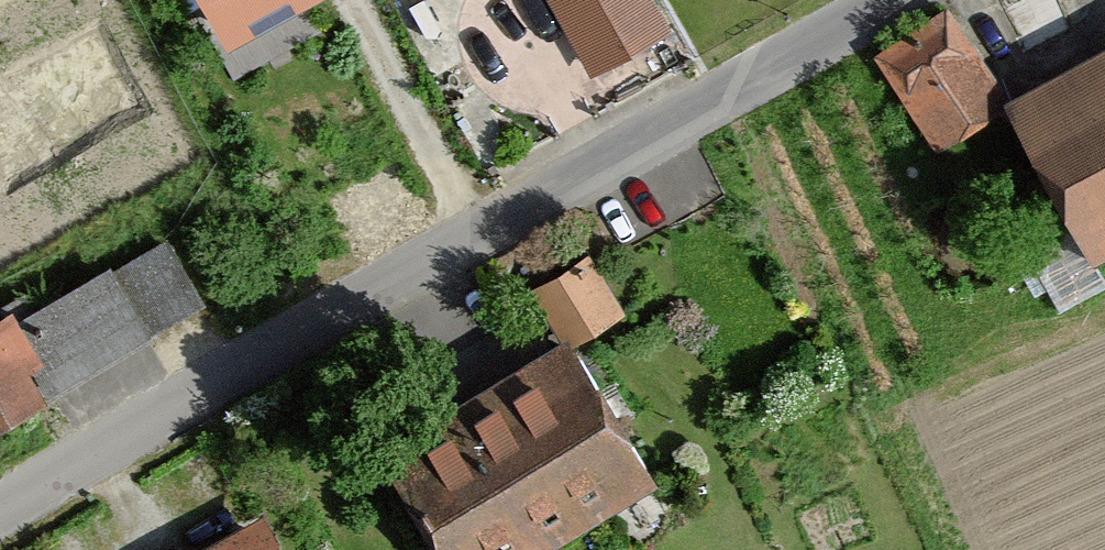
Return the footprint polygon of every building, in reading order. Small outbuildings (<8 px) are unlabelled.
[(232,42),(309,0),(209,0),(232,42)] [(643,0),(546,0),(583,73),(660,33),(643,0)] [(954,14),(873,63),(930,159),(1012,110),(954,14)] [(1012,110),(1099,274),(1104,271),(1104,61),(1012,110)] [(61,398),(209,316),(170,246),(22,329),(61,398)] [(583,263),(527,296),(562,354),(618,322),(583,263)] [(61,398),(22,329),(14,315),(0,323),(0,436),(61,398)] [(386,455),(439,549),(558,549),(662,493),(586,348),(386,455)] [(223,549),(283,549),(269,525),(223,549)]
